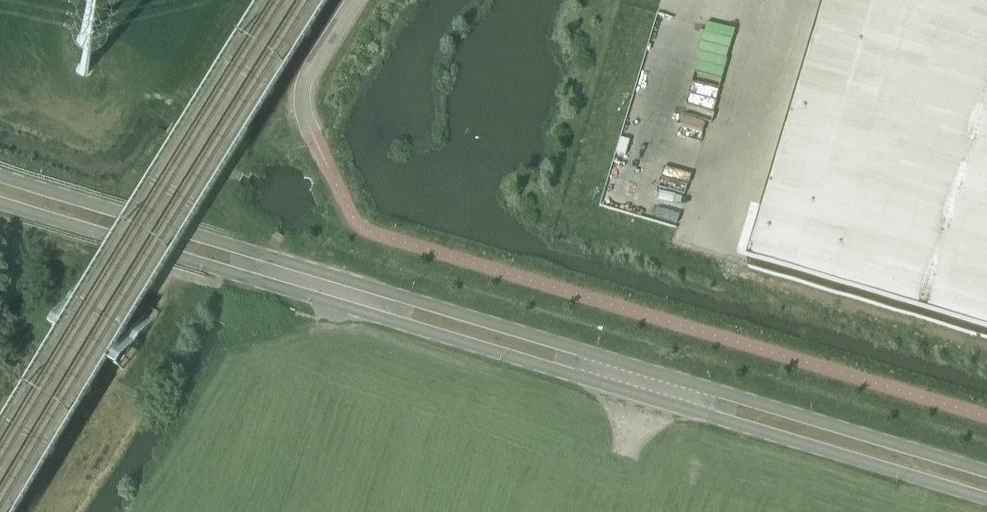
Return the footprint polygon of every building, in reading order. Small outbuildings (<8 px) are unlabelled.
[(749,268),(986,339),(986,0),(830,0),(749,268)]
